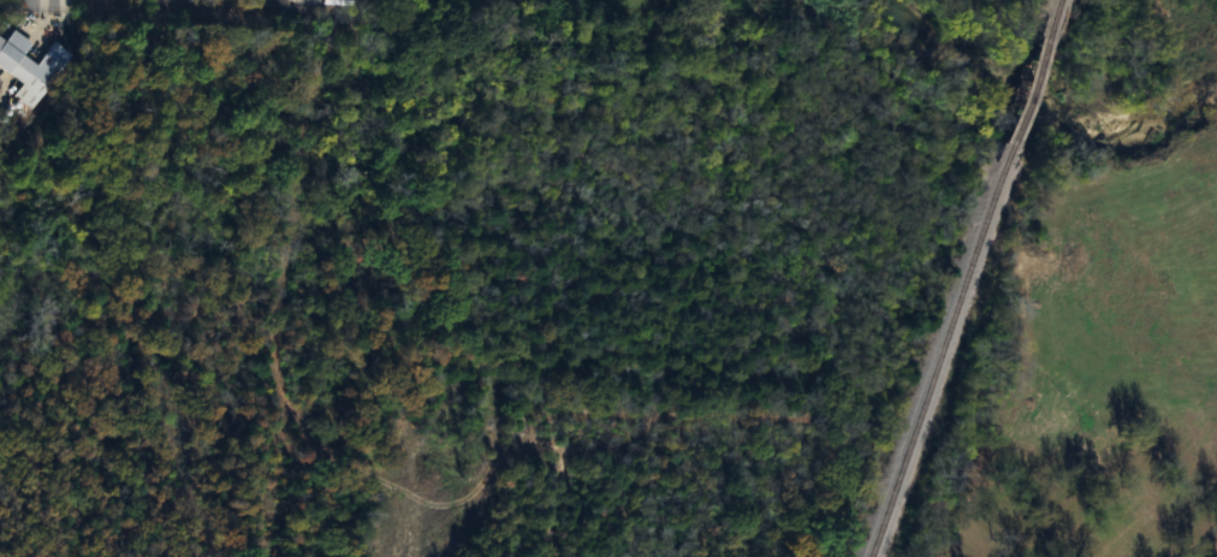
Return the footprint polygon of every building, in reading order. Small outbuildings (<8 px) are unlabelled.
[(62,61),(47,52),(39,65),(24,56),(32,43),(13,31),(7,40),(0,36),(0,69),(23,83),(15,97),(33,108),(62,61)]
